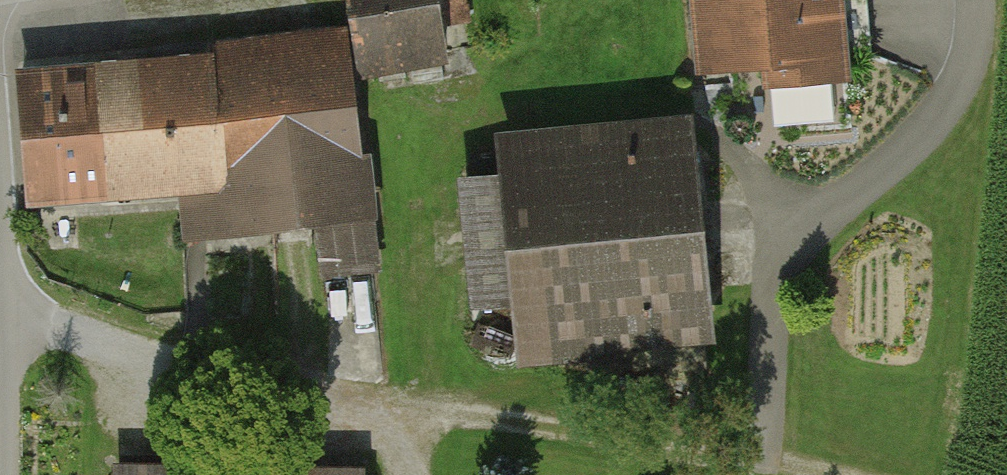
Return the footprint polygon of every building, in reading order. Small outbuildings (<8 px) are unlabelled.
[(354,89),(446,70),(439,35),(468,29),(462,0),(336,0),(354,89)] [(693,86),(814,77),(808,0),(686,0),(693,86)] [(20,212),(177,203),(183,247),(307,231),(315,284),(376,276),(361,159),(346,161),(330,36),(158,58),(159,65),(12,75),(20,212)] [(503,319),(511,373),(707,344),(700,301),(718,298),(711,248),(693,251),(674,120),(478,149),(483,184),(451,189),(471,324),(503,319)]
